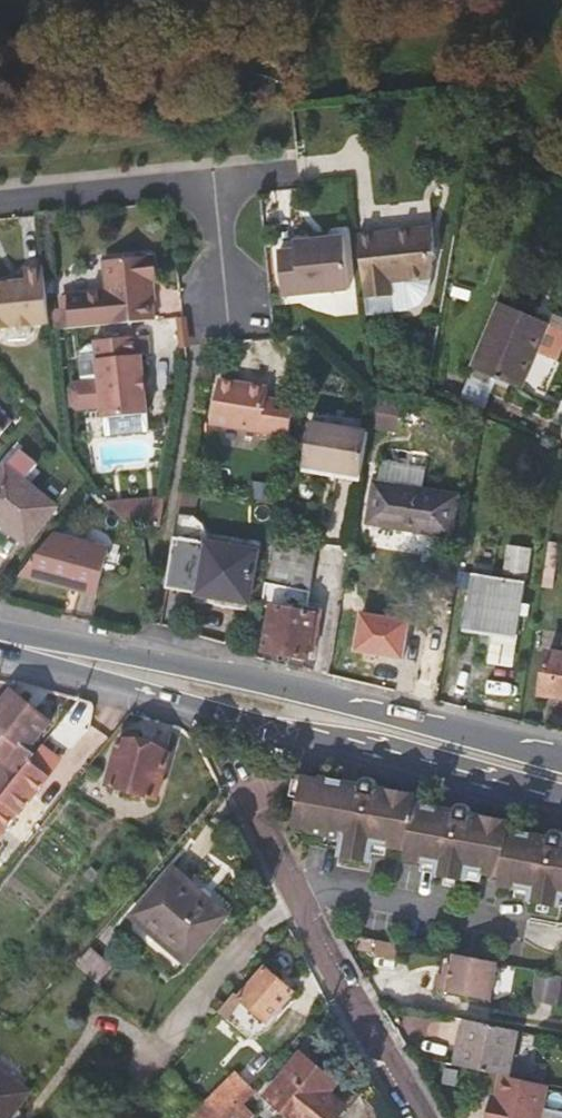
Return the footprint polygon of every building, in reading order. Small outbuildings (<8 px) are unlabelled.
[(434,228),(360,236),(366,296),(367,296),(393,294),(393,280),(432,279),(437,253),(434,228)] [(351,290),(346,237),(296,242),(297,250),(281,252),(285,296),(351,290)] [(67,291),(71,330),(156,321),(153,297),(156,296),(152,252),(103,257),(107,287),(67,291)] [(45,268),(26,270),(27,275),(27,281),(10,283),(0,284),(0,329),(51,323),(45,268)] [(472,368),(515,387),(530,352),(536,355),(537,351),(549,324),(499,303),(472,368)] [(537,351),(559,361),(561,353),(561,330),(549,324),(537,351)] [(135,337),(97,341),(101,380),(78,383),(74,387),(76,405),(81,409),(103,407),(105,419),(149,414),(147,391),(145,377),(143,355),(137,356),(135,337)] [(530,352),(515,387),(521,389),(536,355),(530,352)] [(465,399),(489,402),(492,379),(469,376),(465,399)] [(154,377),(145,377),(147,391),(156,390),(154,377)] [(213,424),(290,436),(295,404),(268,399),(270,388),(220,380),(213,424)] [(407,401),(375,396),(370,423),(403,428),(407,401)] [(362,473),(369,429),(311,420),(305,464),(362,473)] [(29,488),(22,482),(33,468),(36,464),(19,451),(0,476),(0,523),(27,544),(55,509),(29,488)] [(40,474),(33,468),(22,482),(29,488),(40,474)] [(373,483),(368,518),(391,522),(390,528),(451,538),(458,497),(373,483)] [(104,501),(164,511),(168,484),(94,492),(104,501)] [(197,516),(201,491),(184,488),(179,513),(197,516)] [(179,516),(175,540),(202,544),(203,539),(193,518),(179,516)] [(391,522),(368,518),(367,524),(390,528),(391,522)] [(109,548),(53,534),(26,569),(20,576),(96,596),(109,548)] [(273,537),(262,605),(272,606),(265,651),(308,658),(315,613),(302,611),(312,544),(273,537)] [(248,604),(256,553),(202,544),(175,540),(167,590),(248,604)] [(113,547),(107,569),(121,573),(127,550),(113,547)] [(516,641),(525,585),(472,576),(463,633),(494,638),(489,668),(511,671),(516,641)] [(552,698),(561,700),(561,657),(548,655),(542,689),(553,690),(552,698)] [(541,696),(552,698),(553,690),(542,689),(541,696)] [(34,755),(28,750),(49,723),(10,692),(0,704),(0,763),(1,763),(0,765),(0,798),(34,755)] [(552,698),(550,707),(561,708),(561,700),(552,698)] [(170,753),(119,739),(107,784),(158,799),(170,753)] [(41,745),(34,755),(0,798),(0,831),(14,813),(16,814),(59,760),(41,745)] [(443,809),(413,801),(414,796),(382,787),(381,787),(379,795),(372,794),(347,787),(349,783),(316,774),(314,780),(300,776),(288,825),(308,830),(308,832),(320,835),(337,840),(335,848),(333,856),(364,864),(367,851),(369,843),(385,847),(400,852),(399,860),(418,865),(433,869),(433,876),(463,884),(464,879),(466,870),(480,874),(495,879),(494,884),(509,888),(525,892),(523,899),(523,901),(554,910),(555,905),(558,894),(561,895),(561,846),(560,845),(537,839),(538,836),(507,828),(508,822),(475,812),(474,816),(472,822),(466,820),(441,813),(443,809)] [(347,787),(372,794),(373,785),(371,782),(368,780),(363,778),(359,778),(352,780),(349,783),(347,787)] [(451,804),(443,809),(441,813),(466,820),(467,810),(463,806),(459,804),(455,803),(451,804)] [(537,839),(560,845),(561,839),(560,835),(558,833),(554,831),(549,830),(545,830),(541,833),(538,836),(537,839)] [(337,840),(320,835),(318,843),(335,848),(337,840)] [(369,843),(367,851),(383,855),(385,847),(369,843)] [(99,869),(91,862),(79,874),(87,881),(99,869)] [(433,869),(418,865),(417,872),(433,876),(433,869)] [(225,915),(172,870),(132,917),(185,961),(225,915)] [(466,870),(464,879),(478,883),(480,874),(466,870)] [(508,895),(523,899),(525,892),(509,888),(508,895)] [(359,936),(340,933),(348,946),(371,950),(373,939),(359,936)] [(110,966),(91,948),(76,966),(96,982),(110,966)] [(454,954),(453,963),(451,975),(443,973),(436,972),(435,981),(433,990),(489,1000),(495,961),(490,960),(473,957),(454,954)] [(451,975),(453,963),(445,962),(443,973),(451,975)] [(239,999),(233,994),(218,1012),(251,1039),(294,990),(267,968),(239,999)] [(541,970),(535,969),(532,993),(536,994),(541,970)] [(554,998),(558,973),(541,970),(536,994),(554,998)] [(502,1075),(507,1076),(517,1030),(495,1026),(464,1019),(454,1065),(502,1075)] [(302,1057),(267,1098),(291,1117),(336,1117),(344,1108),(327,1093),(335,1084),(302,1057)] [(250,1085),(238,1072),(207,1103),(209,1105),(221,1115),(234,1102),(250,1085)] [(0,1073),(0,1117),(10,1117),(28,1093),(0,1073)] [(502,1075),(497,1098),(495,1107),(491,1106),(488,1117),(543,1117),(550,1085),(507,1076),(502,1075)] [(257,1116),(246,1105),(259,1092),(250,1085),(234,1102),(221,1115),(224,1117),(254,1117),(257,1116)] [(205,1102),(194,1115),(197,1117),(224,1117),(221,1115),(209,1105),(207,1103),(205,1102)]
